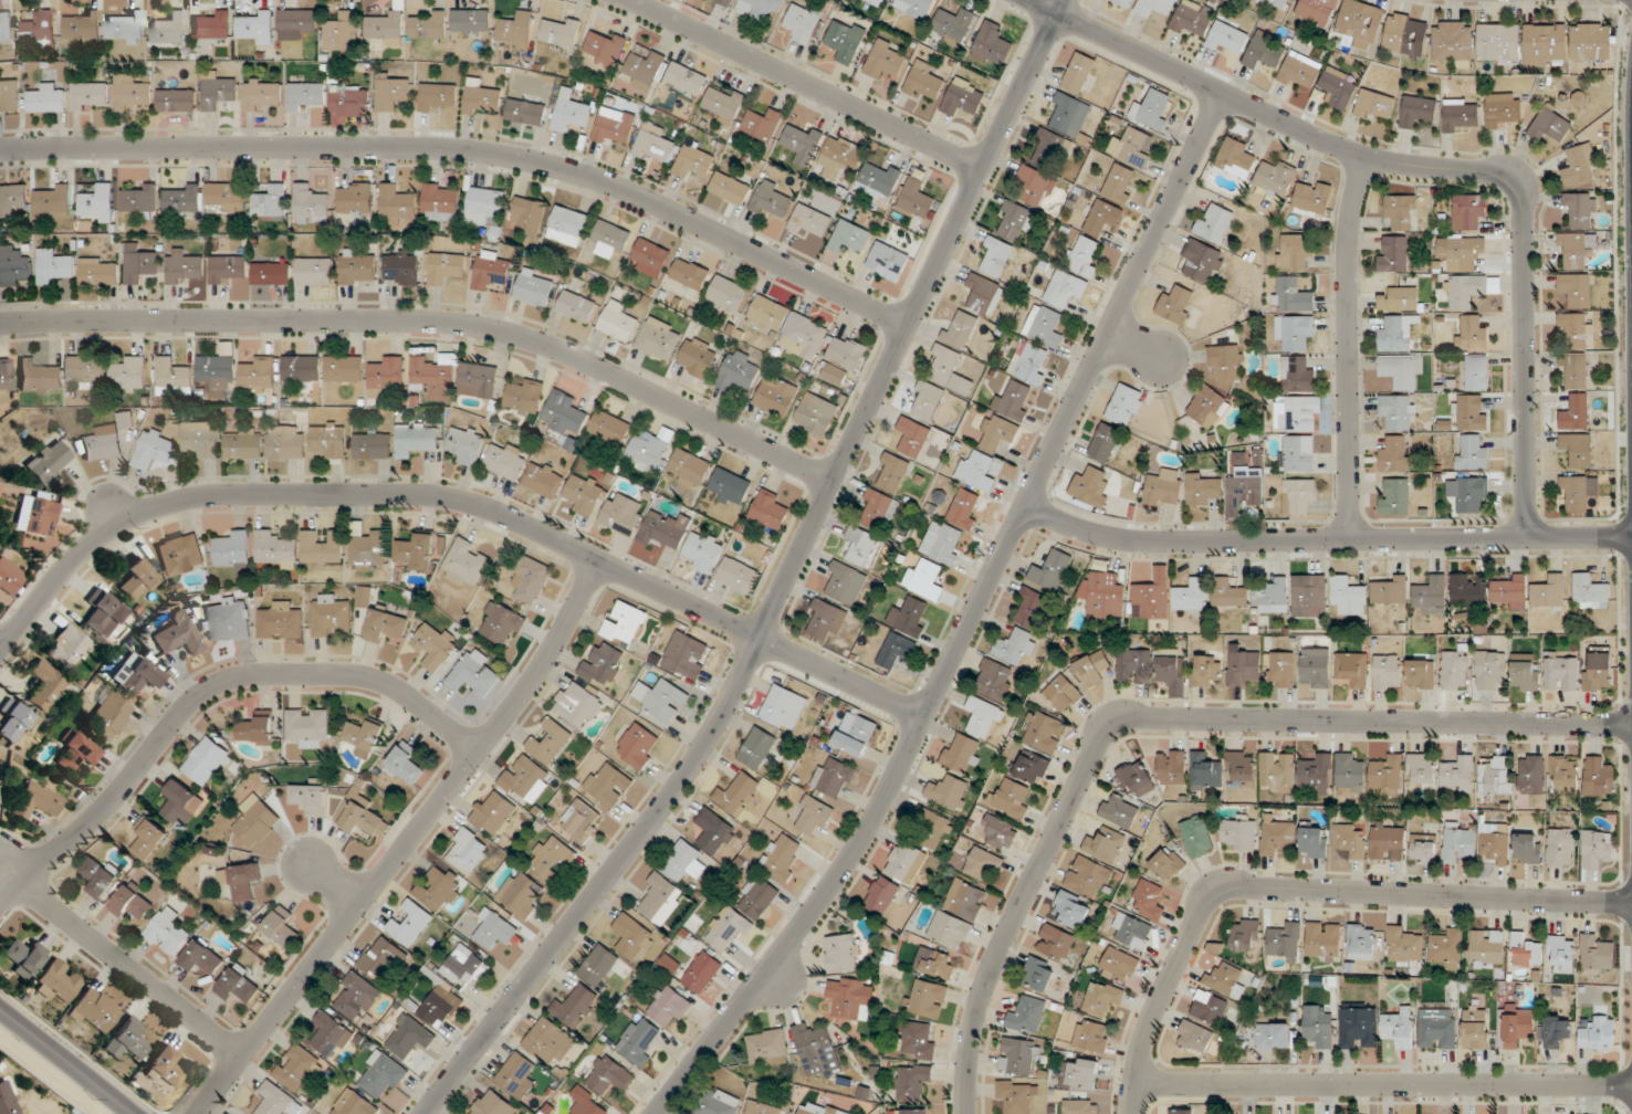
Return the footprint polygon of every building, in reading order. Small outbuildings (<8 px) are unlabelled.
[(717,2),(730,8),(734,0),(718,0),(717,2)] [(777,17),(784,0),(740,0),(735,10),(764,23),(768,13),(777,17)] [(881,8),(884,0),(862,0),(881,8)] [(934,0),(895,0),(892,7),(924,22),(934,0)] [(1130,9),(1134,0),(1110,0),(1130,9)] [(1134,11),(1150,19),(1154,10),(1170,17),(1177,0),(1140,0),(1134,11)] [(1201,42),(1216,14),(1189,0),(1184,0),(1170,27),(1201,42)] [(1287,13),(1292,0),(1252,0),(1287,13)] [(1329,29),(1340,0),(1301,0),(1295,16),(1329,29)] [(1373,53),(1387,10),(1356,0),(1345,0),(1335,30),(1345,34),(1342,43),(1373,53)] [(789,38),(808,47),(823,14),(794,1),(784,23),(794,28),(789,38)] [(404,39),(404,8),(392,8),(392,18),(366,18),(366,39),(404,39)] [(961,45),(976,14),(962,8),(958,17),(941,9),(931,31),(961,45)] [(54,10),(33,10),(33,22),(22,22),(22,46),(54,46),(54,10)] [(318,10),(279,10),(279,31),(318,31),(318,10)] [(447,10),(433,10),(433,19),(410,19),(410,39),(447,39),(447,10)] [(490,32),(490,10),(452,10),(452,32),(490,32)] [(143,11),(131,11),(131,19),(106,19),(107,43),(143,43),(143,11)] [(186,43),(186,11),(165,11),(165,21),(151,21),(151,43),(186,43)] [(230,11),(216,11),(216,18),(193,18),(193,39),(230,39),(230,11)] [(274,11),(249,11),(249,17),(236,18),(237,43),(274,43),(274,11)] [(325,50),(358,50),(358,11),(336,11),(336,22),(325,22),(325,50)] [(498,46),(533,46),(533,11),(513,11),(513,20),(498,20),(498,46)] [(1431,20),(1391,12),(1382,50),(1423,59),(1431,20)] [(0,13),(0,41),(12,41),(12,13),(0,13)] [(64,45),(101,45),(101,13),(64,13),(64,45)] [(852,67),(867,29),(835,16),(825,43),(835,47),(830,58),(852,67)] [(567,26),(544,20),(539,39),(574,49),(582,21),(570,18),(567,26)] [(1207,45),(1239,59),(1250,32),(1218,18),(1207,45)] [(1002,69),(1012,43),(1002,39),(1006,28),(986,20),(971,56),(1002,69)] [(1473,22),(1433,22),(1433,57),(1445,57),(1445,68),(1473,68),(1473,22)] [(1521,24),(1478,24),(1478,65),(1521,65),(1521,24)] [(1571,60),(1612,60),(1612,24),(1571,24),(1571,60)] [(1567,66),(1567,25),(1525,25),(1525,66),(1567,66)] [(1277,69),(1288,43),(1257,30),(1243,65),(1260,72),(1264,64),(1277,69)] [(628,39),(617,34),(614,40),(592,31),(584,49),(595,54),(592,61),(614,71),(628,39)] [(886,72),(897,77),(909,51),(879,38),(863,72),(882,81),(886,72)] [(630,83),(653,94),(669,59),(649,49),(645,58),(632,52),(624,72),(634,76),(630,83)] [(1061,87),(1080,96),(1097,60),(1077,51),(1061,87)] [(1277,80),(1309,95),(1321,70),(1289,55),(1277,80)] [(934,78),(939,68),(918,59),(904,91),(935,104),(945,82),(934,78)] [(699,97),(708,77),(674,61),(665,81),(699,97)] [(1346,112),(1360,80),(1327,67),(1319,87),(1329,91),(1324,103),(1346,112)] [(139,74),(115,74),(115,112),(139,112),(139,102),(151,102),(151,85),(139,85),(139,74)] [(376,112),(399,112),(399,101),(410,101),(410,75),(376,75),(376,112)] [(976,116),(988,91),(957,76),(941,111),(959,119),(963,110),(976,116)] [(480,89),(482,79),(468,77),(463,112),(500,117),(503,91),(480,89)] [(203,112),(218,112),(218,101),(237,101),(237,78),(203,78),(203,112)] [(19,113),(19,80),(0,80),(0,113),(19,113)] [(245,111),(271,111),(272,102),(282,102),(282,80),(245,80),(245,111)] [(66,112),(66,91),(57,91),(57,83),(39,83),(39,93),(28,93),(28,112),(66,112)] [(71,83),(71,111),(108,111),(108,83),(71,83)] [(325,83),(289,83),(289,111),(307,111),(307,105),(325,105),(325,83)] [(712,108),(709,116),(734,126),(745,95),(712,83),(704,106),(712,108)] [(440,112),(440,103),(458,103),(458,84),(420,84),(420,112),(440,112)] [(331,124),(369,125),(370,86),(331,86),(331,124)] [(552,130),(571,134),(574,124),(588,128),(593,106),(570,101),(573,89),(562,86),(552,130)] [(1387,124),(1396,100),(1364,88),(1354,111),(1387,124)] [(1146,104),(1137,100),(1129,118),(1162,131),(1175,98),(1152,89),(1146,104)] [(196,90),(157,90),(157,112),(196,112),(196,90)] [(1054,102),(1060,105),(1051,127),(1079,139),(1093,106),(1059,91),(1054,102)] [(1521,94),(1487,94),(1487,129),(1510,129),(1510,122),(1521,122),(1521,94)] [(548,106),(509,98),(505,120),(543,128),(548,106)] [(1402,129),(1421,129),(1422,121),(1437,121),(1437,98),(1403,98),(1402,129)] [(1479,100),(1444,100),(1444,132),(1466,132),(1466,123),(1479,123),(1479,100)] [(592,140),(616,146),(618,140),(630,143),(637,115),(600,106),(592,140)] [(1562,142),(1573,123),(1544,106),(1529,133),(1544,141),(1548,134),(1562,142)] [(741,134),(773,143),(782,112),(765,107),(763,115),(748,111),(741,134)] [(670,164),(673,143),(666,142),(668,128),(640,124),(635,158),(670,164)] [(807,169),(824,134),(810,127),(807,133),(789,124),(780,144),(799,153),(794,163),(807,169)] [(1111,155),(1142,170),(1157,140),(1127,124),(1111,155)] [(1061,173),(1074,142),(1044,129),(1030,160),(1061,173)] [(866,148),(831,134),(819,164),(843,174),(846,164),(858,169),(866,148)] [(1245,155),(1250,146),(1229,136),(1215,165),(1246,180),(1255,160),(1245,155)] [(690,181),(695,172),(708,178),(717,158),(686,143),(672,172),(690,181)] [(1567,188),(1600,177),(1589,143),(1567,150),(1571,164),(1560,168),(1567,188)] [(1264,163),(1252,186),(1284,202),(1299,171),(1278,160),(1274,168),(1264,163)] [(855,187),(888,203),(903,172),(892,167),(890,172),(867,162),(855,187)] [(1141,176),(1117,163),(1101,194),(1124,206),(1141,176)] [(1029,180),(1020,200),(1043,210),(1057,178),(1024,164),(1019,176),(1029,180)] [(708,189),(742,208),(752,188),(719,170),(708,189)] [(936,201),(925,194),(929,186),(912,176),(896,205),(926,221),(936,201)] [(782,196),(785,189),(763,178),(749,209),(781,223),(792,200),(782,196)] [(1324,220),(1332,187),(1300,179),(1291,212),(1324,220)] [(316,183),(295,183),(295,222),(328,222),(328,194),(316,194),(316,183)] [(395,194),(395,183),(382,183),(381,222),(417,223),(417,194),(395,194)] [(70,217),(70,184),(57,184),(57,192),(34,192),(34,217),(70,217)] [(90,214),(90,222),(114,222),(113,184),(93,184),(93,194),(79,194),(79,214),(90,214)] [(144,190),(121,190),(121,212),(158,212),(158,184),(144,184),(144,190)] [(201,185),(184,184),(184,190),(164,190),(163,213),(200,214),(201,185)] [(219,213),(245,213),(245,184),(207,184),(207,204),(219,204),(219,213)] [(252,194),(252,220),(285,220),(285,184),(274,184),(274,194),(252,194)] [(372,184),(338,184),(338,215),(372,215),(372,184)] [(0,186),(0,217),(16,217),(16,207),(27,207),(27,185),(0,186)] [(459,185),(423,185),(423,221),(459,221),(459,185)] [(488,227),(489,215),(502,217),(506,192),(470,187),(464,223),(488,227)] [(1565,217),(1573,217),(1573,229),(1597,229),(1597,193),(1565,193),(1565,217)] [(1487,218),(1487,195),(1454,195),(1454,230),(1476,230),(1476,218),(1487,218)] [(518,232),(542,237),(549,203),(517,196),(511,225),(520,227),(518,232)] [(1416,196),(1386,196),(1386,218),(1395,218),(1395,231),(1416,231),(1416,196)] [(1105,228),(1114,232),(1124,210),(1099,198),(1084,230),(1100,238),(1105,228)] [(1021,245),(1037,214),(1010,200),(994,231),(1021,245)] [(1193,232),(1219,246),(1236,215),(1216,204),(1211,213),(1205,210),(1193,232)] [(547,239),(582,247),(590,214),(555,206),(547,239)] [(872,233),(842,218),(828,248),(839,253),(843,244),(862,253),(872,233)] [(601,244),(597,254),(611,258),(614,249),(625,253),(632,231),(599,220),(592,241),(601,244)] [(1088,278),(1104,245),(1078,233),(1062,266),(1088,278)] [(1587,270),(1587,257),(1597,257),(1597,234),(1562,234),(1562,270),(1587,270)] [(1278,271),(1310,271),(1310,235),(1278,235),(1278,271)] [(641,261),(637,269),(659,280),(673,252),(642,236),(632,257),(641,261)] [(975,266),(997,279),(1015,249),(993,236),(975,266)] [(1379,272),(1407,272),(1407,236),(1379,236),(1379,272)] [(1450,272),(1476,273),(1476,258),(1485,258),(1485,237),(1439,236),(1439,259),(1450,260),(1450,272)] [(1227,253),(1190,239),(1182,260),(1190,264),(1185,275),(1214,287),(1227,253)] [(902,274),(911,256),(878,240),(865,267),(885,277),(890,268),(902,274)] [(123,243),(123,285),(145,286),(145,274),(157,275),(158,253),(140,253),(140,243),(123,243)] [(20,276),(31,276),(31,256),(19,256),(19,246),(0,246),(0,287),(20,287),(20,276)] [(62,249),(38,249),(38,284),(62,284),(62,275),(75,275),(75,260),(62,260),(62,249)] [(168,249),(167,284),(192,284),(192,277),(203,277),(203,258),(192,258),(192,249),(168,249)] [(340,285),(376,285),(376,250),(340,250),(340,285)] [(420,285),(420,251),(384,251),(384,285),(420,285)] [(466,255),(430,254),(429,285),(451,286),(451,276),(466,277),(466,255)] [(510,256),(476,254),(475,290),(495,291),(496,285),(508,285),(510,256)] [(669,277),(701,293),(712,272),(680,256),(669,277)] [(247,257),(211,257),(211,285),(235,285),(235,279),(247,279),(247,257)] [(80,286),(118,286),(118,259),(80,259),(80,286)] [(297,259),(297,285),(332,285),(332,259),(297,259)] [(291,263),(252,263),(252,285),(291,285),(291,263)] [(1043,301),(1064,311),(1069,300),(1080,304),(1090,282),(1058,268),(1043,301)] [(556,278),(522,269),(515,299),(548,307),(556,278)] [(1005,285),(972,273),(967,288),(975,291),(969,308),(994,317),(1005,285)] [(1569,308),(1591,308),(1591,274),(1559,274),(1559,297),(1569,297),(1569,308)] [(741,313),(751,288),(716,275),(707,300),(741,313)] [(1274,312),(1315,312),(1315,287),(1302,287),(1302,276),(1274,276),(1274,312)] [(1500,276),(1451,276),(1451,311),(1475,311),(1474,297),(1500,296),(1500,276)] [(1163,291),(1157,316),(1187,324),(1195,292),(1176,287),(1174,294),(1163,291)] [(1418,311),(1419,287),(1389,287),(1389,299),(1378,299),(1378,311),(1418,311)] [(599,304),(565,289),(556,311),(589,326),(599,304)] [(790,309),(759,293),(747,317),(779,332),(790,309)] [(597,330),(630,344),(639,323),(628,318),(632,308),(611,298),(597,330)] [(1057,327),(1062,314),(1036,304),(1024,336),(1058,349),(1065,329),(1057,327)] [(940,340),(965,351),(979,318),(960,310),(953,325),(948,323),(940,340)] [(777,346),(815,363),(830,327),(793,311),(777,346)] [(1591,314),(1563,314),(1563,349),(1591,349),(1591,314)] [(669,363),(684,331),(649,315),(634,348),(669,363)] [(1314,316),(1276,316),(1276,340),(1285,340),(1285,351),(1309,351),(1309,341),(1314,341),(1314,316)] [(1379,328),(1379,351),(1410,351),(1410,325),(1419,325),(1419,316),(1389,316),(1389,328),(1379,328)] [(842,388),(850,371),(857,375),(868,347),(837,334),(818,378),(842,388)] [(707,380),(720,349),(690,335),(676,366),(707,380)] [(1008,374),(1039,387),(1053,353),(1022,340),(1008,374)] [(965,355),(938,343),(929,363),(938,367),(931,382),(968,398),(975,381),(957,373),(965,355)] [(1243,381),(1243,346),(1208,346),(1208,368),(1219,368),(1219,381),(1243,381)] [(735,393),(738,386),(753,391),(764,361),(730,349),(717,387),(735,393)] [(1588,390),(1588,353),(1564,353),(1564,390),(1588,390)] [(412,390),(456,390),(456,354),(437,354),(437,364),(426,364),(426,356),(412,356),(412,390)] [(1467,391),(1489,391),(1489,355),(1467,355),(1467,391)] [(107,356),(69,356),(69,382),(107,382),(107,356)] [(145,356),(122,356),(122,368),(111,368),(111,382),(120,382),(120,391),(145,391),(145,356)] [(158,396),(192,396),(192,367),(170,367),(170,356),(158,356),(158,396)] [(234,356),(197,356),(197,382),(208,382),(208,398),(234,398),(234,356)] [(239,391),(275,391),(275,356),(251,356),(251,366),(239,366),(239,391)] [(282,382),(321,382),(320,356),(282,356),(282,382)] [(363,356),(326,356),(326,382),(363,382),(363,356)] [(404,356),(381,356),(381,366),(369,366),(369,389),(404,389),(404,356)] [(1315,392),(1315,368),(1305,368),(1305,356),(1283,356),(1283,392),(1315,392)] [(1423,356),(1379,356),(1379,379),(1391,379),(1391,391),(1414,391),(1414,380),(1423,380),(1423,356)] [(12,359),(0,359),(0,394),(13,394),(12,359)] [(21,392),(62,392),(62,369),(39,369),(39,359),(21,359),(21,392)] [(457,394),(494,400),(500,368),(462,362),(457,394)] [(753,405),(786,419),(800,388),(767,373),(753,405)] [(545,383),(522,378),(520,386),(509,384),(503,409),(537,417),(545,383)] [(907,410),(929,423),(947,392),(925,379),(907,410)] [(997,395),(991,410),(1022,423),(1036,390),(1014,381),(1006,399),(997,395)] [(1105,416),(1130,429),(1147,395),(1122,382),(1105,416)] [(1230,402),(1206,384),(1185,412),(1209,430),(1230,402)] [(539,422),(579,439),(589,415),(572,407),(576,398),(554,388),(539,422)] [(792,424),(826,439),(840,406),(807,391),(792,424)] [(1560,407),(1560,429),(1589,429),(1589,393),(1571,393),(1571,407),(1560,407)] [(1487,430),(1487,395),(1456,395),(1456,430),(1487,430)] [(1414,431),(1414,396),(1380,396),(1380,419),(1390,419),(1390,431),(1414,431)] [(1275,431),(1314,431),(1314,397),(1275,397),(1275,431)] [(622,447),(633,424),(598,408),(588,431),(622,447)] [(82,439),(85,462),(122,457),(119,430),(134,429),(132,412),(117,414),(119,424),(95,427),(96,437),(82,439)] [(919,460),(933,429),(904,416),(895,433),(905,438),(899,450),(919,460)] [(979,449),(999,454),(1001,442),(1017,446),(1022,424),(987,416),(979,449)] [(183,458),(219,458),(219,422),(183,422),(183,458)] [(1108,465),(1124,432),(1103,422),(1088,455),(1108,465)] [(416,458),(416,448),(439,448),(439,424),(397,424),(397,458),(416,458)] [(311,425),(311,458),(346,458),(346,425),(311,425)] [(268,459),(305,459),(305,426),(268,426),(268,459)] [(447,448),(456,450),(454,462),(479,467),(485,432),(452,426),(447,448)] [(177,438),(144,428),(133,466),(152,472),(155,462),(169,467),(177,438)] [(262,459),(262,429),(237,429),(237,434),(224,434),(224,459),(262,459)] [(354,458),(392,458),(392,432),(354,432),(354,458)] [(672,444),(649,433),(645,441),(635,437),(624,459),(658,474),(672,444)] [(1457,470),(1488,470),(1488,446),(1479,446),(1479,435),(1457,435),(1457,470)] [(1315,447),(1305,447),(1305,436),(1280,436),(1280,471),(1315,471),(1315,447)] [(1380,447),(1380,472),(1410,472),(1410,436),(1389,436),(1389,447),(1380,447)] [(44,487),(74,457),(55,437),(25,467),(44,487)] [(483,469),(519,481),(528,453),(493,441),(483,469)] [(711,462),(678,448),(667,474),(701,488),(711,462)] [(955,480),(991,492),(997,475),(990,473),(995,458),(974,451),(971,461),(962,458),(955,480)] [(873,483),(899,495),(913,464),(887,452),(873,483)] [(567,475),(533,460),(521,485),(556,500),(567,475)] [(1111,474),(1092,466),(1087,476),(1078,472),(1069,495),(1097,507),(1111,474)] [(752,483),(719,467),(706,493),(739,509),(752,483)] [(1263,504),(1263,467),(1236,467),(1236,477),(1227,477),(1227,504),(1263,504)] [(1178,504),(1185,473),(1161,468),(1159,478),(1148,476),(1142,506),(1161,510),(1163,501),(1178,504)] [(577,470),(561,502),(594,519),(611,487),(577,470)] [(1188,507),(1210,506),(1210,496),(1222,496),(1222,474),(1187,474),(1188,507)] [(1599,476),(1565,476),(1565,512),(1599,512),(1599,476)] [(1488,478),(1448,478),(1448,501),(1458,501),(1458,513),(1483,513),(1483,503),(1488,503),(1488,478)] [(1409,514),(1409,479),(1380,479),(1380,514),(1409,514)] [(1316,480),(1284,480),(1284,516),(1306,516),(1306,503),(1316,503),(1316,480)] [(881,519),(890,523),(901,503),(871,487),(861,507),(870,512),(865,523),(876,529),(881,519)] [(781,497),(763,488),(749,517),(781,533),(792,511),(778,504),(781,497)] [(964,530),(986,504),(967,489),(946,514),(964,530)] [(633,537),(647,506),(614,491),(599,522),(633,537)] [(59,504),(24,495),(15,529),(50,538),(59,504)] [(658,541),(680,549),(693,519),(673,511),(670,517),(651,509),(639,541),(656,548),(658,541)] [(968,534),(934,519),(920,552),(954,567),(968,534)] [(853,548),(848,558),(870,569),(884,540),(853,525),(844,543),(853,548)] [(250,569),(249,530),(225,531),(225,540),(214,540),(215,570),(250,569)] [(277,530),(257,530),(257,561),(278,561),(278,570),(299,570),(299,541),(277,541),(277,530)] [(344,563),(343,530),(329,531),(329,541),(317,541),(317,531),(302,531),(303,563),(344,563)] [(694,555),(689,565),(711,575),(725,544),(693,530),(684,551),(694,555)] [(386,531),(362,531),(362,541),(351,541),(351,567),(386,567),(386,531)] [(156,543),(164,577),(205,568),(197,533),(156,543)] [(397,541),(394,566),(439,571),(443,536),(417,533),(416,543),(397,541)] [(439,574),(463,588),(467,580),(476,585),(491,559),(476,551),(478,547),(460,537),(439,574)] [(1074,557),(1055,548),(1044,569),(1034,565),(1028,579),(1057,592),(1074,557)] [(553,567),(522,556),(512,584),(520,587),(515,598),(537,607),(553,567)] [(0,557),(0,600),(8,605),(28,575),(0,557)] [(157,584),(142,557),(120,570),(127,581),(119,586),(127,601),(157,584)] [(715,581),(751,597),(761,572),(726,557),(715,581)] [(853,606),(868,575),(836,560),(821,592),(853,606)] [(936,600),(948,569),(924,560),(920,569),(910,566),(902,588),(936,600)] [(1140,620),(1169,621),(1170,565),(1157,565),(1157,586),(1132,586),(1131,610),(1140,610),(1140,620)] [(1126,586),(1111,585),(1111,573),(1092,572),(1092,581),(1082,580),(1080,600),(1089,601),(1088,618),(1123,620),(1126,586)] [(1531,607),(1565,607),(1565,573),(1552,573),(1552,585),(1531,585),(1531,607)] [(1610,584),(1597,584),(1597,573),(1574,573),(1574,608),(1610,608),(1610,584)] [(1451,605),(1487,605),(1487,574),(1451,574),(1451,605)] [(1332,605),(1342,605),(1342,616),(1367,616),(1367,586),(1354,586),(1354,575),(1332,575),(1332,605)] [(1372,584),(1372,603),(1407,603),(1407,575),(1394,575),(1394,584),(1372,584)] [(1504,601),(1504,612),(1526,612),(1526,575),(1492,575),(1492,601),(1504,601)] [(1293,617),(1327,617),(1327,576),(1315,576),(1315,586),(1293,586),(1293,617)] [(1173,587),(1173,610),(1207,610),(1207,577),(1188,577),(1188,587),(1173,587)] [(1236,577),(1213,577),(1213,610),(1248,610),(1248,588),(1236,588),(1236,577)] [(1277,588),(1253,588),(1253,612),(1288,612),(1288,577),(1277,577),(1277,588)] [(1035,629),(1050,598),(1026,586),(1011,617),(1035,629)] [(103,639),(126,611),(98,588),(87,602),(95,608),(83,622),(103,639)] [(340,595),(312,595),(312,637),(332,637),(332,628),(340,628),(340,637),(352,637),(351,602),(340,603),(340,595)] [(895,604),(886,623),(918,639),(934,606),(911,596),(905,608),(895,604)] [(207,607),(208,642),(249,640),(248,598),(222,599),(222,606),(207,607)] [(630,651),(649,615),(619,598),(599,634),(630,651)] [(827,641),(831,632),(840,635),(848,610),(816,599),(805,633),(827,641)] [(510,649),(527,618),(493,600),(477,630),(510,649)] [(258,639),(302,639),(302,612),(292,612),(292,601),(270,601),(270,612),(258,612),(258,639)] [(154,635),(162,655),(186,645),(191,656),(204,651),(186,609),(171,615),(175,627),(154,635)] [(372,609),(364,639),(385,644),(387,635),(404,639),(409,619),(372,609)] [(437,675),(459,639),(427,620),(412,644),(429,654),(423,665),(437,675)] [(45,654),(69,670),(90,640),(65,623),(45,654)] [(992,653),(1022,669),(1039,637),(1017,626),(1010,639),(1001,635),(992,653)] [(697,682),(713,646),(676,630),(660,666),(697,682)] [(894,671),(901,656),(908,660),(917,643),(892,631),(877,663),(894,671)] [(580,674),(613,689),(628,655),(595,640),(580,674)] [(491,660),(472,646),(446,683),(461,693),(467,684),(488,699),(501,681),(485,669),(491,660)] [(1612,648),(1591,648),(1591,659),(1585,659),(1585,691),(1612,691),(1612,648)] [(1330,689),(1330,649),(1302,649),(1302,678),(1311,678),(1311,689),(1330,689)] [(1102,671),(1111,666),(1102,650),(1074,665),(1088,690),(1106,680),(1102,671)] [(1118,683),(1151,683),(1151,650),(1118,650),(1118,683)] [(1250,686),(1250,676),(1262,676),(1261,651),(1228,651),(1229,687),(1250,686)] [(1468,690),(1468,651),(1442,651),(1442,690),(1468,690)] [(142,687),(148,693),(163,678),(136,652),(111,678),(132,698),(142,687)] [(1295,652),(1266,652),(1266,677),(1273,677),(1273,688),(1295,688),(1295,652)] [(1477,691),(1498,691),(1498,681),(1507,681),(1507,652),(1477,652),(1477,691)] [(1336,677),(1346,677),(1346,689),(1368,689),(1368,654),(1336,654),(1336,677)] [(1512,691),(1540,691),(1540,662),(1531,662),(1531,655),(1512,655),(1512,691)] [(1192,687),(1214,687),(1214,679),(1222,679),(1222,656),(1192,656),(1192,687)] [(1401,689),(1401,656),(1374,656),(1374,689),(1401,689)] [(1186,657),(1158,657),(1158,685),(1169,685),(1169,698),(1186,698),(1186,657)] [(1005,703),(1018,671),(986,658),(973,690),(1005,703)] [(1545,691),(1580,691),(1580,658),(1545,658),(1545,691)] [(26,700),(44,714),(68,680),(39,659),(28,675),(38,683),(26,700)] [(1435,661),(1407,661),(1407,689),(1435,689),(1435,661)] [(1043,692),(1063,713),(1084,694),(1064,673),(1043,692)] [(690,697),(660,676),(653,687),(643,680),(630,698),(670,726),(690,697)] [(605,702),(571,679),(550,709),(584,732),(605,702)] [(809,700),(775,683),(759,717),(793,733),(809,700)] [(134,708),(109,692),(85,727),(110,744),(134,708)] [(1006,710),(978,698),(964,729),(991,741),(1006,710)] [(15,746),(34,714),(8,700),(0,714),(0,715),(5,719),(0,728),(0,737),(15,746)] [(1068,723),(1034,708),(1020,739),(1054,755),(1068,723)] [(298,742),(298,748),(327,748),(327,709),(287,709),(287,742),(298,742)] [(273,745),(273,711),(257,711),(257,722),(238,722),(238,745),(273,745)] [(864,758),(879,724),(848,711),(833,745),(864,758)] [(549,768),(575,736),(549,715),(540,726),(548,733),(541,742),(534,736),(524,748),(549,768)] [(384,725),(365,719),(362,727),(348,723),(342,739),(355,744),(352,753),(372,760),(384,725)] [(643,771),(663,739),(635,721),(615,753),(643,771)] [(737,759),(760,771),(778,739),(756,726),(737,759)] [(87,771),(101,753),(75,732),(53,759),(70,773),(78,764),(87,771)] [(983,743),(954,732),(942,764),(971,775),(983,743)] [(182,770),(209,789),(233,755),(206,736),(182,770)] [(383,768),(411,789),(425,771),(413,762),(420,753),(405,741),(383,768)] [(1051,761),(1023,750),(1013,774),(1041,786),(1051,761)] [(1186,785),(1186,751),(1159,751),(1159,785),(1186,785)] [(530,808),(554,778),(523,752),(499,782),(530,808)] [(1223,762),(1211,762),(1211,752),(1191,752),(1191,790),(1223,790),(1223,762)] [(1256,787),(1256,752),(1229,752),(1229,787),(1256,787)] [(1295,792),(1294,753),(1261,753),(1262,792),(1295,792)] [(1357,763),(1357,753),(1337,753),(1337,791),(1365,791),(1365,763),(1357,763)] [(810,784),(837,802),(857,772),(830,754),(810,784)] [(1300,792),(1332,791),(1332,754),(1300,754),(1300,792)] [(1370,764),(1370,792),(1402,792),(1403,754),(1381,754),(1381,764),(1370,764)] [(1409,785),(1435,785),(1435,754),(1409,754),(1409,785)] [(1473,791),(1473,755),(1452,755),(1452,765),(1442,765),(1442,791),(1473,791)] [(1519,795),(1545,795),(1545,756),(1519,756),(1519,795)] [(1579,792),(1579,756),(1551,756),(1551,792),(1579,792)] [(1615,795),(1615,768),(1605,768),(1605,756),(1585,756),(1585,795),(1615,795)] [(1480,796),(1512,796),(1512,757),(1480,757),(1480,796)] [(1156,789),(1142,758),(1118,769),(1133,800),(1156,789)] [(583,788),(613,811),(635,781),(605,759),(583,788)] [(731,789),(723,783),(711,799),(737,819),(763,786),(745,771),(731,789)] [(944,783),(933,778),(925,797),(959,813),(972,784),(948,774),(944,783)] [(1036,792),(1005,776),(990,807),(1021,822),(1036,792)] [(183,829),(205,802),(177,779),(162,798),(170,804),(162,813),(183,829)] [(27,820),(32,810),(52,819),(63,797),(27,780),(12,813),(27,820)] [(325,816),(326,783),(291,781),(290,804),(302,804),(302,816),(325,816)] [(468,818),(493,839),(518,809),(493,788),(468,818)] [(335,823),(356,835),(361,827),(383,840),(392,823),(367,809),(371,802),(353,792),(335,823)] [(283,820),(254,793),(240,809),(246,815),(232,831),(254,851),(283,820)] [(1141,806),(1109,793),(1099,816),(1131,830),(1141,806)] [(816,829),(823,832),(835,810),(808,795),(792,825),(812,836),(816,829)] [(558,824),(584,845),(605,819),(580,797),(558,824)] [(954,822),(921,804),(911,822),(926,830),(919,841),(937,851),(954,822)] [(717,858),(737,828),(705,806),(692,825),(703,833),(696,843),(717,858)] [(1021,828),(989,814),(979,838),(1010,852),(1021,828)] [(1180,823),(1191,860),(1216,852),(1204,815),(1180,823)] [(1285,847),(1295,847),(1296,824),(1274,824),(1275,815),(1262,815),(1262,856),(1285,857),(1285,847)] [(1222,850),(1256,850),(1256,816),(1222,816),(1222,850)] [(141,836),(131,852),(148,864),(168,832),(144,817),(134,832),(141,836)] [(1481,865),(1509,866),(1509,825),(1498,824),(1498,834),(1482,834),(1481,865)] [(1356,825),(1333,825),(1333,848),(1344,848),(1344,860),(1366,860),(1366,834),(1356,834),(1356,825)] [(1372,861),(1404,861),(1404,825),(1372,825),(1372,861)] [(491,847),(464,826),(442,856),(469,877),(491,847)] [(1100,837),(1090,833),(1082,850),(1115,866),(1128,837),(1105,826),(1100,837)] [(1301,859),(1327,859),(1327,826),(1301,826),(1301,859)] [(1465,855),(1476,855),(1475,826),(1444,826),(1445,864),(1465,863),(1465,855)] [(1574,829),(1548,829),(1548,868),(1574,868),(1574,829)] [(1613,831),(1583,831),(1583,870),(1603,870),(1603,860),(1613,860),(1613,831)] [(805,846),(780,832),(758,870),(783,884),(805,846)] [(527,865),(553,885),(577,853),(551,833),(527,865)] [(1436,835),(1411,835),(1411,863),(1436,863),(1436,835)] [(1515,864),(1542,864),(1542,835),(1515,835),(1515,864)] [(660,867),(679,883),(688,872),(696,879),(705,867),(696,860),(702,853),(683,838),(660,867)] [(911,886),(928,855),(902,840),(884,871),(911,886)] [(991,869),(997,874),(1005,862),(979,845),(963,870),(982,882),(991,869)] [(1149,865),(1168,884),(1188,865),(1168,846),(1149,865)] [(1102,901),(1114,869),(1078,855),(1066,887),(1102,901)] [(102,864),(92,857),(80,872),(94,882),(88,891),(100,901),(123,873),(105,859),(102,864)] [(218,870),(221,887),(232,885),(235,902),(253,899),(250,886),(262,884),(258,863),(218,870)] [(413,893),(439,913),(446,903),(451,907),(462,893),(454,887),(459,880),(438,864),(423,884),(421,882),(413,893)] [(542,887),(518,869),(496,898),(527,921),(544,899),(537,894),(542,887)] [(653,891),(638,911),(662,928),(687,893),(657,871),(646,886),(653,891)] [(863,904),(883,916),(901,887),(881,875),(863,904)] [(738,909),(764,921),(779,887),(753,876),(738,909)] [(945,906),(977,920),(989,891),(957,878),(945,906)] [(1167,890),(1144,878),(1129,907),(1158,922),(1168,902),(1162,899),(1167,890)] [(129,911),(143,921),(157,903),(130,882),(110,908),(123,919),(129,911)] [(1060,922),(1080,932),(1094,905),(1063,890),(1054,908),(1064,913),(1060,922)] [(435,917),(410,898),(401,909),(410,915),(402,925),(394,918),(386,929),(411,949),(435,917)] [(703,938),(722,952),(737,931),(746,937),(755,924),(728,905),(703,938)] [(176,921),(180,917),(169,906),(143,932),(170,958),(191,937),(176,921)] [(291,926),(297,919),(281,906),(262,929),(288,950),(301,935),(291,926)] [(520,931),(491,909),(471,936),(491,951),(499,941),(507,947),(520,931)] [(974,926),(940,909),(927,937),(961,953),(974,926)] [(611,930),(621,937),(614,948),(636,963),(656,935),(624,912),(611,930)] [(1143,952),(1155,929),(1122,912),(1110,935),(1143,952)] [(1232,920),(1232,949),(1260,949),(1260,920),(1232,920)] [(1299,961),(1302,923),(1285,922),(1284,931),(1268,930),(1267,959),(1299,961)] [(1034,950),(1064,964),(1077,937),(1047,923),(1034,950)] [(1341,961),(1341,923),(1307,923),(1307,961),(1341,961)] [(1348,960),(1375,960),(1375,925),(1348,925),(1348,960)] [(1424,938),(1411,938),(1411,926),(1388,926),(1388,963),(1424,963),(1424,938)] [(1429,960),(1440,961),(1439,971),(1462,971),(1463,929),(1441,928),(1441,937),(1430,937),(1429,960)] [(1504,930),(1471,930),(1471,966),(1504,966),(1504,930)] [(1524,943),(1524,932),(1512,932),(1512,967),(1543,967),(1543,943),(1524,943)] [(856,934),(824,938),(828,973),(860,969),(856,934)] [(1582,972),(1614,972),(1614,944),(1603,944),(1603,934),(1582,934),(1582,972)] [(407,955),(382,935),(358,965),(382,984),(407,955)] [(1575,936),(1548,936),(1548,961),(1559,961),(1559,974),(1575,974),(1575,936)] [(31,939),(24,947),(14,939),(0,957),(0,960),(26,980),(47,952),(31,939)] [(196,976),(203,969),(212,976),(225,960),(198,939),(179,963),(196,976)] [(492,965),(461,944),(441,972),(458,984),(463,977),(477,987),(492,965)] [(621,961),(602,944),(577,971),(595,988),(621,961)] [(950,982),(959,958),(922,946),(914,969),(950,982)] [(1141,960),(1111,946),(1099,970),(1130,984),(1141,960)] [(682,980),(700,995),(724,966),(706,951),(682,980)] [(1048,993),(1059,967),(1031,955),(1020,981),(1048,993)] [(85,980),(54,958),(33,987),(63,1009),(85,980)] [(1239,981),(1244,970),(1224,961),(1219,971),(1210,967),(1203,984),(1239,1001),(1247,984),(1239,981)] [(229,1002),(237,993),(248,1003),(263,986),(238,963),(214,989),(229,1002)] [(383,992),(355,971),(331,1004),(359,1025),(383,992)] [(869,1022),(875,983),(828,976),(825,999),(835,1000),(833,1017),(869,1022)] [(940,1020),(949,988),(914,978),(905,1010),(940,1020)] [(1082,1009),(1105,1019),(1109,1009),(1117,1013),(1126,992),(1095,979),(1082,1009)] [(601,998),(583,983),(566,1003),(560,998),(549,1010),(573,1030),(601,998)] [(464,1002),(441,984),(418,1013),(435,1026),(441,1018),(448,1023),(464,1002)] [(69,1012),(101,1037),(122,1009),(90,985),(69,1012)] [(677,1021),(692,1008),(672,986),(647,1009),(665,1029),(675,1019),(677,1021)] [(1229,1001),(1200,990),(1190,1015),(1219,1026),(1229,1001)] [(1048,1001),(1026,995),(1022,1008),(1012,1005),(1006,1027),(1037,1037),(1048,1001)] [(1340,1049),(1378,1049),(1378,1003),(1340,1003),(1340,1049)] [(1334,1015),(1326,1015),(1326,1005),(1304,1005),(1304,1038),(1313,1038),(1313,1049),(1334,1049),(1334,1015)] [(1533,1038),(1533,1005),(1504,1005),(1504,1049),(1522,1049),(1522,1038),(1533,1038)] [(1414,1006),(1403,1006),(1403,1016),(1381,1016),(1382,1039),(1393,1038),(1393,1050),(1415,1049),(1414,1006)] [(1463,1049),(1488,1049),(1488,1006),(1463,1006),(1463,1049)] [(1456,1050),(1456,1009),(1419,1009),(1419,1050),(1456,1050)] [(311,1044),(330,1059),(338,1048),(343,1052),(356,1034),(323,1010),(313,1024),(321,1031),(311,1044)] [(384,1045),(406,1061),(420,1042),(428,1048),(437,1036),(408,1014),(384,1045)] [(137,1035),(144,1026),(129,1015),(102,1050),(115,1060),(122,1050),(137,1062),(150,1045),(137,1035)] [(522,1046),(554,1070),(577,1040),(545,1015),(522,1046)] [(615,1050),(643,1069),(655,1051),(648,1046),(660,1029),(639,1015),(615,1050)] [(1615,1016),(1591,1016),(1591,1028),(1579,1028),(1579,1050),(1615,1050),(1615,1016)] [(1547,1050),(1560,1050),(1560,1040),(1571,1040),(1571,1017),(1545,1017),(1545,1028),(1539,1028),(1539,1038),(1547,1038),(1547,1050)] [(1218,1036),(1187,1019),(1175,1039),(1206,1057),(1218,1036)] [(1111,1026),(1079,1020),(1074,1050),(1106,1056),(1111,1026)] [(830,1026),(815,1030),(813,1021),(792,1027),(807,1080),(842,1070),(830,1026)] [(937,1025),(904,1023),(902,1057),(935,1059),(937,1025)] [(1256,1049),(1295,1049),(1295,1024),(1256,1024),(1256,1049)] [(751,1068),(790,1063),(785,1030),(747,1035),(751,1068)] [(1000,1072),(1033,1076),(1037,1041),(1003,1038),(1000,1072)] [(322,1061),(296,1042),(272,1076),(298,1095),(322,1061)] [(175,1068),(181,1058),(162,1045),(144,1071),(174,1092),(186,1075),(175,1068)] [(410,1071),(380,1049),(355,1083),(379,1100),(387,1089),(394,1094),(410,1071)] [(536,1081),(527,1074),(535,1064),(517,1051),(494,1081),(521,1101),(536,1081)] [(605,1098),(615,1087),(623,1095),(637,1080),(608,1053),(584,1078),(605,1098)] [(1096,1089),(1100,1062),(1070,1057),(1066,1084),(1096,1089)] [(899,1102),(921,1102),(921,1087),(933,1087),(933,1066),(899,1066),(899,1102)] [(6,1079),(0,1082),(0,1113),(21,1113),(6,1079)] [(302,1104),(268,1080),(257,1095),(265,1100),(255,1113),(286,1113),(288,1111),(292,1113),(296,1113),(302,1104)] [(1007,1102),(1007,1113),(1035,1113),(1035,1081),(997,1081),(997,1102),(1007,1102)] [(708,1085),(695,1113),(737,1113),(743,1101),(708,1085)] [(381,1110),(350,1087),(331,1113),(378,1113),(381,1110)] [(573,1113),(608,1113),(612,1108),(578,1087),(571,1096),(581,1102),(573,1113)] [(489,1088),(470,1113),(518,1113),(520,1111),(489,1088)] [(749,1100),(745,1113),(781,1113),(782,1109),(749,1100)] [(851,1113),(801,1100),(798,1113),(851,1113)] [(1099,1101),(1064,1101),(1064,1113),(1070,1113),(1099,1113),(1099,1101)]
